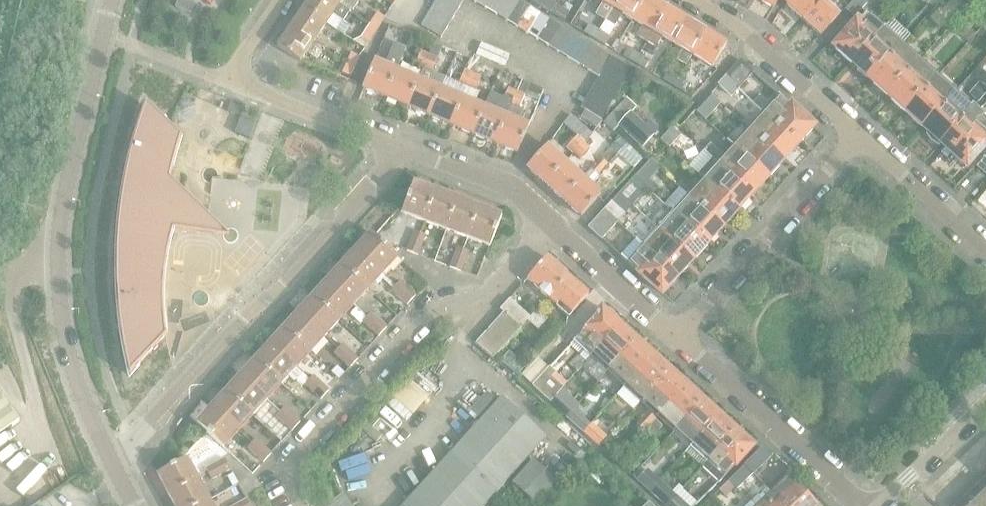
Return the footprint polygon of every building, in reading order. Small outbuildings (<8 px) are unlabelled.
[(194,5),(182,0),(177,0),(174,8),(190,14),(194,5)] [(350,12),(332,0),(309,0),(303,8),(326,24),(327,22),(336,28),(342,21),(343,22),(350,12)] [(350,12),(358,0),(332,0),(350,12)] [(426,15),(447,28),(464,0),(436,0),(426,15)] [(486,9),(492,0),(478,0),(476,3),(486,9)] [(497,15),(506,0),(492,0),(486,9),(497,15)] [(507,22),(519,2),(515,0),(506,0),(497,15),(507,22)] [(552,0),(545,0),(541,7),(551,13),(557,3),(552,0)] [(608,18),(619,0),(600,0),(604,3),(598,12),(608,18)] [(633,20),(645,0),(619,0),(608,18),(616,23),(622,13),(633,20)] [(647,42),(667,8),(653,0),(645,0),(633,20),(643,26),(637,36),(647,42)] [(773,9),(779,0),(759,0),(773,9)] [(804,21),(823,0),(789,0),(785,5),(804,21)] [(804,21),(821,35),(840,14),(832,7),(838,0),(823,0),(804,21)] [(854,17),(867,4),(863,0),(853,0),(845,9),(854,17)] [(507,22),(517,28),(529,8),(519,2),(507,22)] [(557,3),(551,13),(565,21),(571,11),(563,7),(557,3)] [(966,8),(981,21),(985,16),(971,3),(966,8)] [(303,8),(290,27),(313,42),(323,49),(324,50),(330,40),(319,33),(326,24),(303,8)] [(517,28),(528,34),(539,14),(529,8),(517,28)] [(662,37),(673,43),(687,20),(667,8),(647,42),(656,47),(662,37)] [(833,48),(851,64),(868,46),(866,44),(872,37),(874,39),(884,28),(866,12),(833,48)] [(375,14),(368,25),(376,30),(383,19),(375,14)] [(528,34),(538,40),(550,21),(539,14),(528,34)] [(441,38),(447,28),(426,15),(420,25),(441,38)] [(692,55),(706,32),(687,20),(673,43),(683,49),(677,59),(686,65),(692,55)] [(538,40),(548,46),(560,27),(550,21),(538,40)] [(584,33),(595,39),(601,30),(590,24),(584,33)] [(371,38),(376,30),(368,25),(363,33),(371,38)] [(323,49),(313,42),(313,43),(290,27),(277,46),(300,62),(306,52),(316,59),(323,49)] [(548,46),(559,52),(570,33),(560,27),(548,46)] [(851,64),(869,80),(885,62),(884,60),(890,53),(892,55),(902,44),(884,28),(874,39),(872,37),(866,44),(868,46),(851,64)] [(976,34),(971,29),(963,38),(968,42),(976,34)] [(611,37),(601,30),(595,39),(606,46),(611,37)] [(727,44),(706,32),(692,55),(713,67),(727,44)] [(361,37),(353,41),(364,48),(371,38),(363,33),(361,37)] [(559,52),(579,65),(591,45),(570,33),(559,52)] [(398,41),(392,54),(402,58),(407,44),(398,41)] [(614,51),(620,54),(624,47),(618,43),(614,51)] [(505,66),(509,55),(481,44),(477,55),(505,66)] [(869,80),(886,96),(903,78),(901,76),(908,69),(909,71),(919,60),(902,44),(892,55),(890,53),(884,60),(885,62),(869,80)] [(579,65),(590,71),(601,51),(591,45),(579,65)] [(624,57),(634,63),(640,54),(629,47),(624,57)] [(415,63),(424,67),(429,53),(421,49),(415,63)] [(590,71),(600,77),(612,58),(601,51),(590,71)] [(438,57),(429,53),(424,67),(432,70),(438,57)] [(349,54),(345,64),(353,70),(358,58),(349,54)] [(650,60),(640,54),(634,63),(645,69),(650,60)] [(469,58),(465,69),(473,72),(477,62),(469,58)] [(582,107),(601,118),(630,69),(612,58),(600,77),(582,107)] [(363,88),(385,97),(397,70),(374,60),(363,88)] [(740,60),(725,77),(738,88),(753,72),(740,60)] [(886,96),(904,112),(921,94),(919,92),(925,85),(927,87),(937,76),(919,60),(909,71),(908,69),(901,76),(903,78),(886,96)] [(349,78),(353,70),(345,64),(340,74),(349,78)] [(450,92),(440,88),(429,115),(451,124),(473,72),(465,69),(459,83),(454,80),(450,92)] [(418,79),(397,70),(385,97),(407,106),(418,79)] [(663,80),(674,86),(679,78),(668,71),(663,80)] [(480,76),(473,72),(451,124),(473,134),(484,106),(474,102),(479,91),(475,89),(480,76)] [(904,112),(922,128),(938,110),(936,108),(943,101),(945,103),(954,92),(937,76),(927,87),(925,85),(919,92),(921,94),(904,112)] [(731,96),(738,88),(725,77),(718,84),(731,96)] [(690,84),(679,78),(674,86),(685,93),(690,84)] [(407,106),(429,115),(440,88),(418,79),(407,106)] [(978,102),(985,93),(985,88),(981,84),(971,96),(978,102)] [(493,110),(484,106),(473,134),(494,143),(516,91),(508,88),(503,101),(498,99),(493,110)] [(524,94),(516,91),(494,143),(517,152),(528,125),(518,120),(523,109),(518,108),(524,94)] [(922,128),(939,144),(972,108),(954,92),(945,103),(943,101),(936,108),(938,110),(922,128)] [(704,118),(714,108),(720,102),(711,94),(696,110),(704,118)] [(753,103),(762,111),(769,103),(760,95),(753,103)] [(615,133),(621,126),(633,113),(638,108),(627,98),(604,123),(615,133)] [(781,98),(766,114),(799,144),(814,127),(781,98)] [(226,112),(238,117),(242,108),(230,104),(226,112)] [(145,107),(146,107),(135,139),(127,172),(121,206),(118,240),(117,273),(119,307),(123,341),(130,374),(129,375),(130,375),(167,335),(166,334),(163,308),(163,282),(167,255),(173,230),(229,235),(230,234),(170,180),(175,159),(181,138),(146,106),(145,107)] [(972,108),(939,144),(965,168),(985,145),(985,111),(982,107),(976,112),(972,108)] [(585,110),(581,117),(597,127),(602,119),(601,118),(585,110)] [(633,113),(621,126),(645,148),(657,135),(633,113)] [(567,146),(573,152),(583,142),(584,142),(592,134),(571,114),(564,124),(577,136),(567,146)] [(766,114),(751,131),(783,161),(799,144),(766,114)] [(235,133),(249,139),(255,124),(240,118),(235,133)] [(671,128),(660,140),(669,148),(680,136),(671,128)] [(751,131),(736,148),(768,177),(783,161),(751,131)] [(620,137),(601,158),(608,165),(609,166),(619,155),(617,154),(627,143),(620,137)] [(590,148),(584,142),(583,142),(573,152),(580,158),(590,148)] [(627,143),(617,154),(619,155),(634,169),(644,158),(627,143)] [(710,143),(704,149),(713,158),(716,161),(717,161),(723,154),(710,143)] [(527,167),(544,184),(565,162),(547,145),(527,167)] [(736,148),(721,164),(753,194),(768,177),(736,148)] [(981,163),(975,168),(985,178),(985,157),(981,163)] [(590,169),(598,176),(608,165),(601,158),(600,158),(590,169)] [(698,174),(706,181),(738,211),(753,194),(721,164),(717,161),(716,161),(713,158),(698,174)] [(544,184),(562,200),(582,178),(565,162),(544,184)] [(598,176),(590,169),(582,178),(562,200),(580,216),(600,194),(591,185),(599,176),(598,176)] [(681,181),(677,185),(680,188),(687,194),(690,190),(681,181)] [(738,211),(706,181),(691,198),(723,227),(738,211)] [(402,213),(424,221),(435,191),(413,183),(402,213)] [(443,237),(446,230),(445,229),(457,199),(435,191),(424,221),(435,226),(433,233),(443,237)] [(691,198),(675,215),(708,244),(723,227),(691,198)] [(445,229),(446,230),(467,238),(478,207),(457,199),(445,229)] [(611,202),(605,210),(617,221),(624,214),(611,202)] [(500,216),(478,207),(467,238),(489,246),(500,216)] [(646,207),(641,213),(654,225),(659,220),(646,207)] [(651,228),(657,234),(660,231),(693,260),(708,244),(675,215),(669,209),(659,220),(654,225),(651,228)] [(602,238),(617,221),(605,210),(589,227),(602,238)] [(406,250),(412,252),(419,233),(414,231),(406,250)] [(657,234),(645,247),(678,277),(693,260),(660,231),(657,234)] [(370,233),(356,249),(379,271),(380,270),(385,264),(393,271),(402,262),(370,233)] [(425,235),(419,233),(412,252),(418,254),(425,235)] [(678,277),(645,247),(636,239),(621,256),(663,294),(678,277)] [(450,267),(455,268),(462,249),(457,247),(450,267)] [(341,266),(343,268),(344,267),(364,286),(365,286),(372,279),(374,281),(382,272),(380,270),(379,271),(356,249),(341,266)] [(468,252),(462,249),(455,268),(461,271),(468,252)] [(527,279),(548,298),(567,276),(546,257),(527,279)] [(327,280),(327,281),(350,302),(348,305),(352,305),(355,308),(365,318),(366,317),(370,313),(373,309),(360,297),(368,288),(365,286),(364,286),(344,267),(343,268),(331,281),(327,280)] [(588,295),(567,276),(548,298),(568,316),(588,295)] [(414,288),(418,292),(426,284),(422,280),(414,288)] [(312,297),(315,299),(337,319),(348,305),(350,302),(327,281),(312,297)] [(400,282),(396,286),(411,300),(415,296),(400,282)] [(407,305),(411,300),(396,286),(391,291),(407,305)] [(298,312),(324,336),(337,319),(315,299),(302,313),(298,312)] [(500,310),(503,312),(521,328),(527,321),(538,331),(548,320),(537,310),(528,320),(507,302),(500,310)] [(355,308),(350,314),(360,324),(362,322),(365,318),(355,308)] [(578,370),(586,362),(585,361),(619,323),(602,308),(575,338),(586,348),(571,364),(578,370)] [(323,336),(324,336),(298,312),(284,328),(307,349),(319,336),(323,336)] [(503,312),(495,321),(513,337),(521,328),(503,312)] [(386,327),(370,313),(366,317),(382,331),(386,327)] [(377,336),(382,331),(366,317),(365,318),(362,322),(377,336)] [(495,321),(489,329),(506,344),(513,337),(495,321)] [(599,360),(609,369),(636,338),(619,323),(585,361),(586,362),(592,368),(599,360)] [(310,351),(307,349),(284,328),(269,344),(295,367),(294,363),(306,350),(309,352),(310,351)] [(489,329),(483,335),(500,351),(506,344),(489,329)] [(494,358),(500,351),(483,335),(476,343),(494,358)] [(609,369),(625,384),(652,353),(636,338),(609,369)] [(295,381),(302,374),(295,367),(269,344),(270,348),(258,361),(257,362),(278,381),(280,384),(288,375),(295,381)] [(342,344),(338,349),(353,363),(358,358),(342,344)] [(349,367),(353,363),(338,349),(334,353),(349,367)] [(508,351),(500,361),(518,376),(526,367),(508,351)] [(625,384),(642,399),(669,368),(652,353),(625,384)] [(265,395),(278,381),(257,362),(258,361),(255,359),(240,375),(266,399),(265,395)] [(542,361),(526,378),(533,385),(549,368),(542,361)] [(550,400),(562,387),(551,377),(555,373),(549,368),(533,385),(550,400)] [(642,399),(658,414),(686,383),(669,368),(642,399)] [(306,370),(302,374),(309,381),(324,395),(329,390),(314,376),(313,377),(306,370)] [(433,390),(415,373),(394,395),(412,412),(433,390)] [(251,415),(266,399),(240,375),(240,376),(241,380),(229,393),(228,393),(249,412),(249,413),(251,415)] [(320,399),(324,395),(309,381),(305,385),(320,399)] [(658,414),(675,429),(702,399),(686,383),(658,414)] [(235,428),(249,413),(249,412),(228,393),(229,393),(226,391),(211,407),(235,428)] [(0,392),(0,434),(21,419),(0,392)] [(487,392),(470,410),(479,419),(496,400),(487,392)] [(544,438),(501,399),(404,505),(483,505),(544,438)] [(675,429),(692,444),(719,414),(702,399),(675,429)] [(238,430),(235,428),(211,407),(197,423),(223,447),(223,446),(221,444),(234,429),(237,431),(238,430)] [(285,407),(280,412),(296,426),(300,421),(285,407)] [(575,407),(567,416),(583,431),(590,424),(584,418),(585,416),(575,407)] [(647,411),(635,424),(642,431),(646,427),(654,418),(647,411)] [(292,430),(296,426),(280,412),(276,416),(292,430)] [(686,450),(702,465),(736,429),(719,414),(692,444),(686,450)] [(654,418),(646,427),(654,435),(662,425),(654,418)] [(583,431),(599,446),(608,436),(592,422),(590,424),(583,431)] [(753,444),(736,429),(702,465),(720,481),(723,478),(722,477),(753,444)] [(256,439),(252,444),(267,458),(271,453),(256,439)] [(263,462),(267,458),(252,444),(248,448),(263,462)] [(760,450),(745,465),(753,473),(768,458),(760,450)] [(366,451),(342,459),(349,479),(363,474),(362,471),(372,468),(366,451)] [(159,474),(170,495),(198,480),(187,459),(159,474)] [(212,479),(230,470),(225,459),(207,469),(212,479)] [(536,505),(556,482),(533,461),(512,483),(536,505)] [(745,465),(729,481),(735,487),(737,489),(753,473),(745,465)] [(637,480),(649,491),(659,479),(647,468),(637,480)] [(768,487),(768,488),(786,505),(814,505),(817,503),(789,475),(788,476),(784,472),(768,487)] [(956,505),(985,505),(985,477),(956,505)] [(667,505),(676,495),(659,479),(649,491),(666,505),(667,505)] [(176,505),(196,505),(209,499),(198,480),(170,495),(176,505)] [(726,497),(735,487),(729,481),(720,490),(726,497)] [(757,505),(786,505),(768,488),(768,487),(768,486),(759,494),(764,499),(757,505)] [(676,495),(667,505),(689,505),(677,496),(676,495)] [(343,496),(328,505),(350,505),(343,496)]
